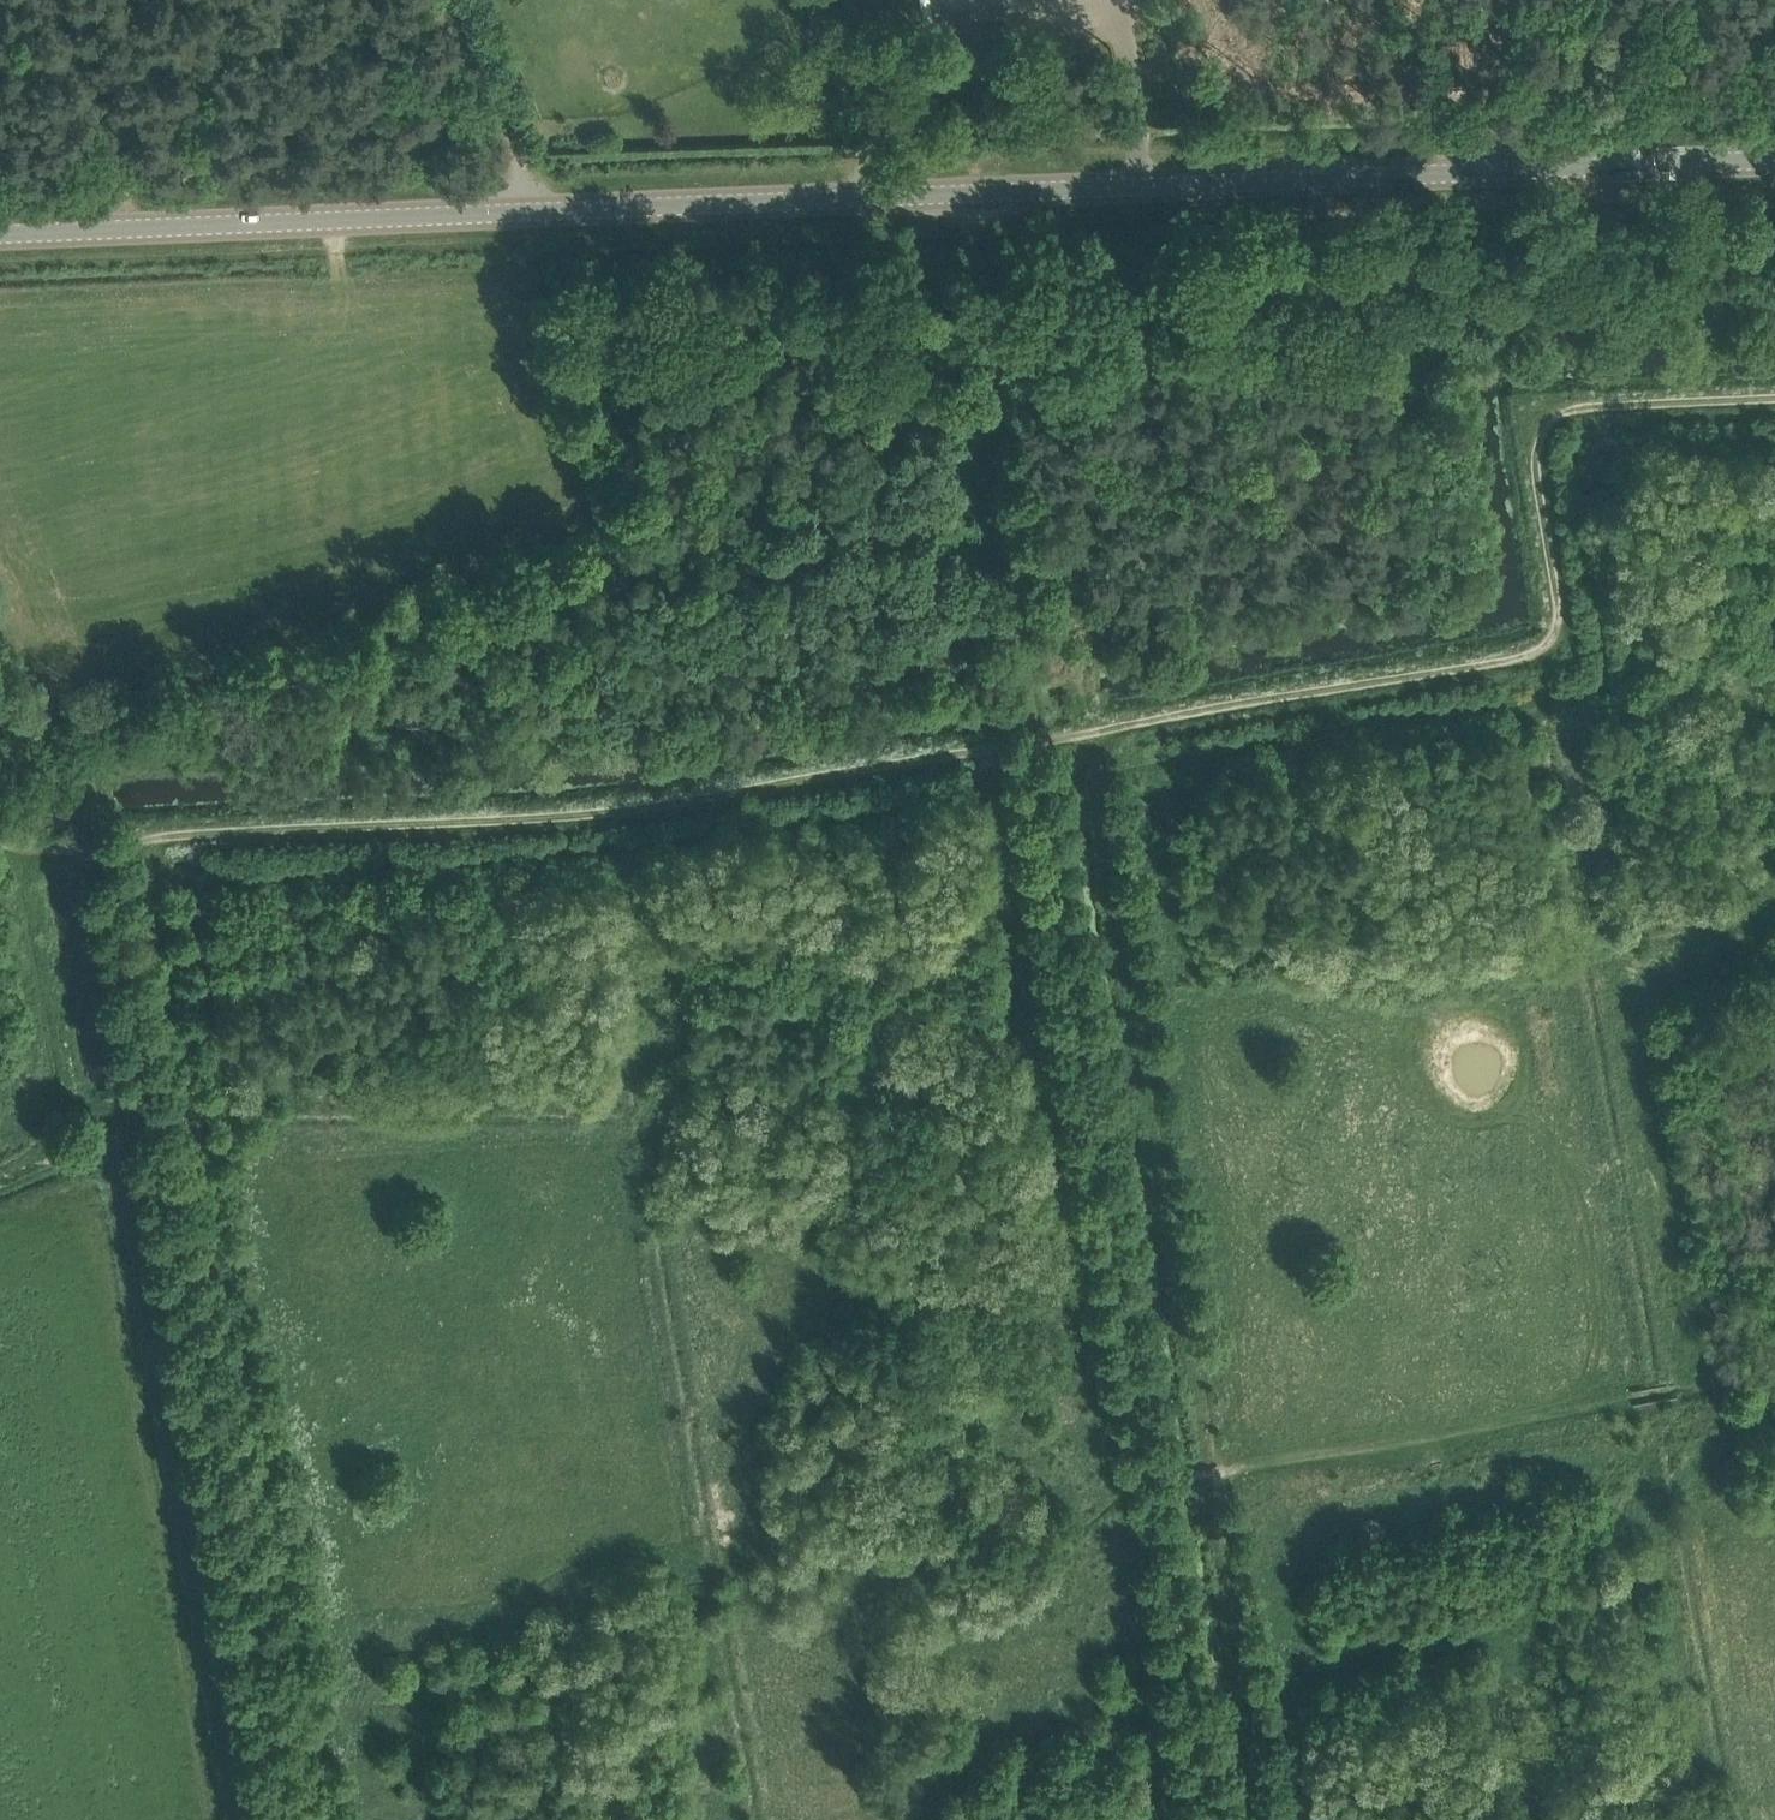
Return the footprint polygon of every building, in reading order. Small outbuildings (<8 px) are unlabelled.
[(935,18),(988,10),(986,0),(933,0),(935,18)]
